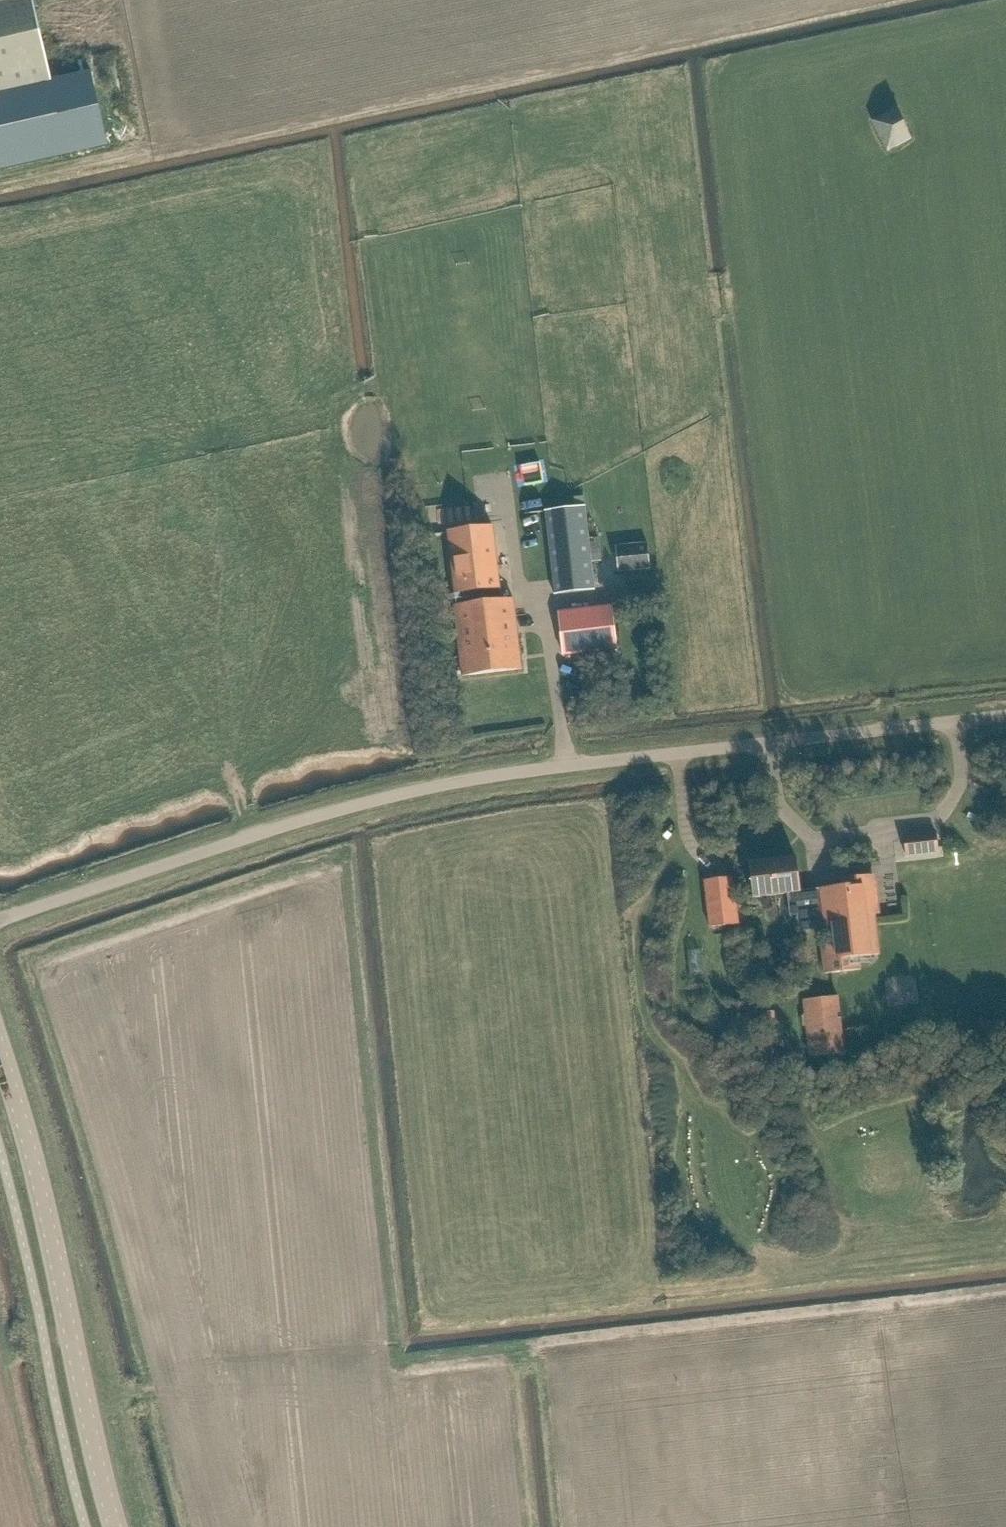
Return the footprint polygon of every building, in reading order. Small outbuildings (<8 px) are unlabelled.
[(33,0),(0,0),(0,170),(108,146),(91,71),(50,80),(33,0)] [(896,108),(872,121),(888,152),(912,139),(896,108)] [(586,507),(545,511),(554,595),(595,591),(592,563),(601,562),(598,537),(589,538),(586,507)] [(502,601),(493,527),(449,533),(457,606),(454,606),(459,659),(504,654),(503,639),(517,638),(513,600),(502,601)] [(648,543),(616,547),(619,573),(650,570),(648,543)] [(613,606),(558,613),(563,656),(618,650),(613,606)] [(520,672),(518,653),(517,638),(503,639),(504,654),(459,659),(461,678),(520,672)] [(937,832),(904,836),(906,856),(939,852),(937,832)] [(789,894),(800,892),(796,859),(750,864),(754,898),(789,894)] [(734,878),(704,881),(709,929),(740,925),(734,878)] [(805,931),(826,928),(828,947),(821,948),(824,974),(837,973),(862,971),(861,958),(878,956),(875,926),(870,882),(855,884),(855,881),(841,882),(841,886),(821,888),(821,891),(800,893),(800,892),(789,894),(791,907),(802,906),(805,931)] [(839,996),(803,1001),(810,1056),(845,1052),(843,1031),(841,1018),(839,1019),(838,1013),(841,1012),(839,996)] [(763,1038),(777,1037),(775,1012),(760,1013),(763,1038)]
